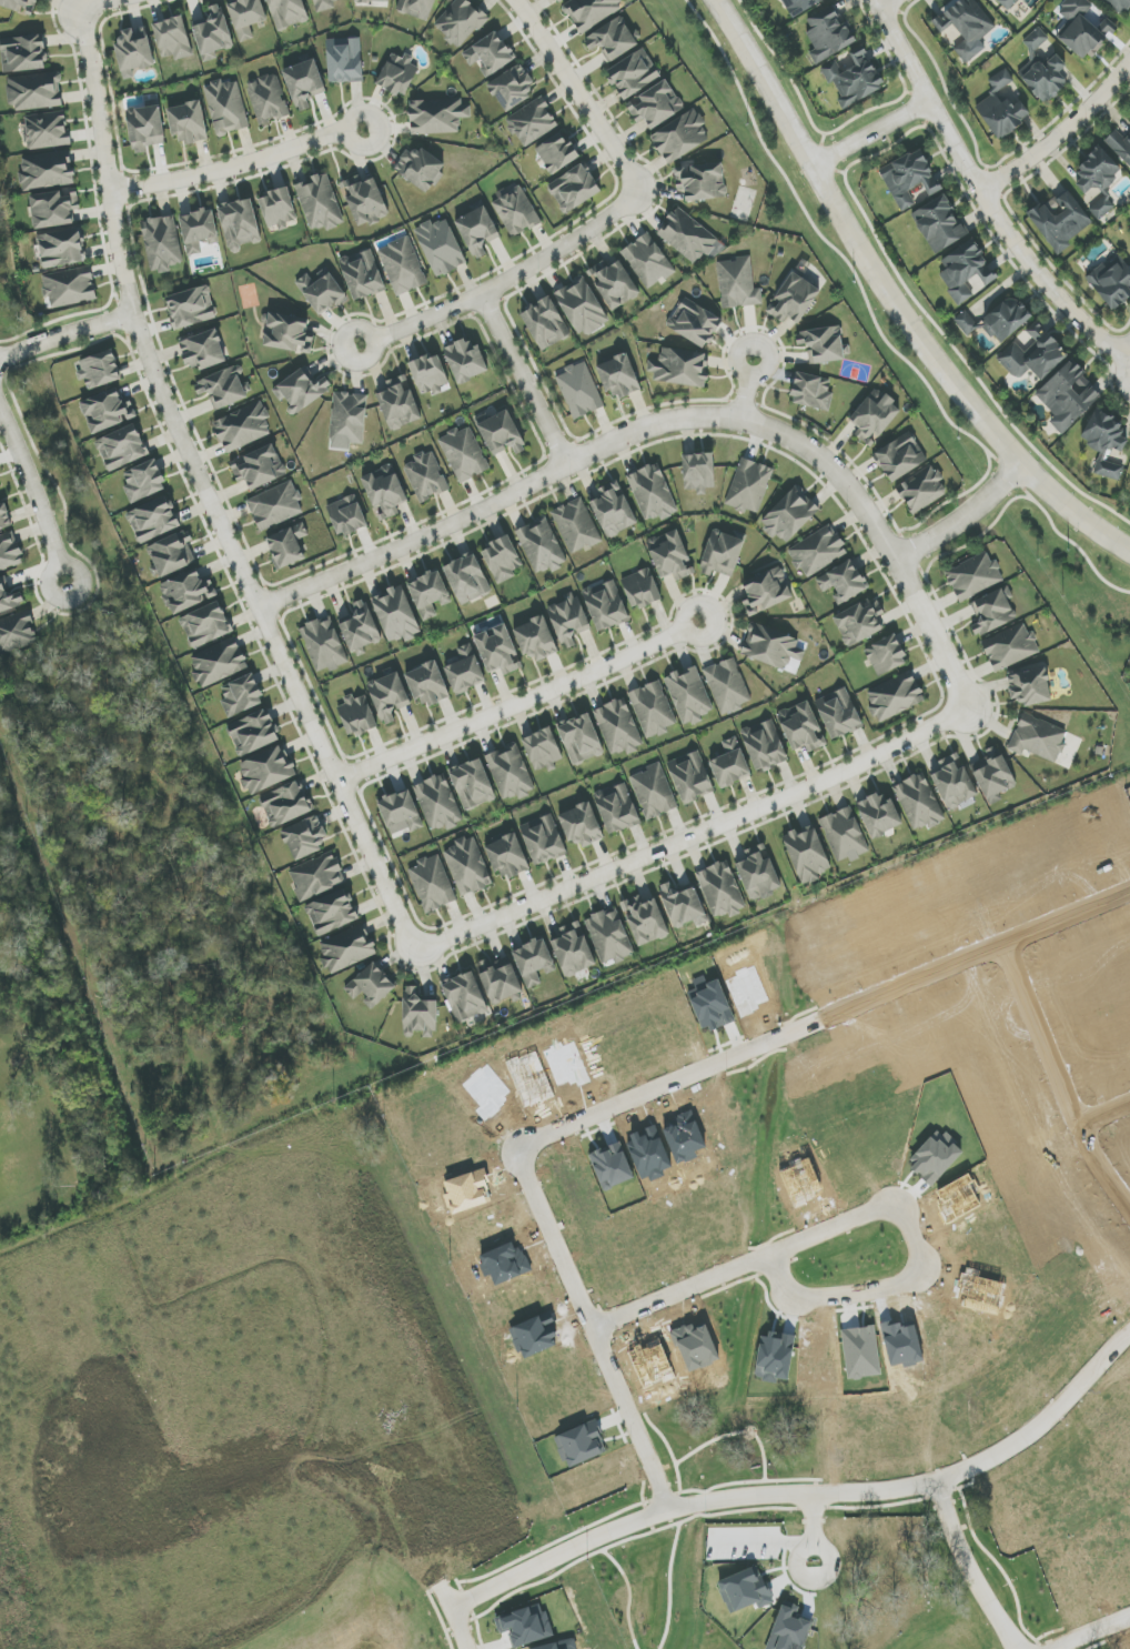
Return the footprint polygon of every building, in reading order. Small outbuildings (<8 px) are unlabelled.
[(20,13),(21,11),(32,15),(37,0),(0,0),(0,6),(20,13)] [(268,20),(261,0),(236,0),(227,3),(240,43),(254,38),(250,26),(268,20)] [(278,32),(310,21),(302,0),(267,0),(278,32)] [(336,8),(335,3),(345,0),(314,0),(317,13),(336,8)] [(436,0),(400,0),(396,10),(428,22),(436,0)] [(468,0),(457,0),(433,26),(459,50),(488,19),(468,0)] [(620,0),(571,0),(563,5),(581,35),(625,8),(620,0)] [(825,0),(781,0),(791,18),(825,0)] [(986,48),(980,40),(992,31),(968,0),(957,0),(930,21),(940,34),(953,25),(965,40),(954,49),(966,64),(986,48)] [(1018,0),(997,0),(996,1),(1008,11),(1018,0)] [(1084,60),(1091,50),(1095,53),(1114,29),(1098,16),(1092,23),(1084,17),(1093,5),(1087,0),(1067,0),(1058,13),(1068,21),(1055,38),(1084,60)] [(1125,16),(1129,8),(1129,0),(1099,0),(1125,16)] [(203,63),(218,58),(216,52),(233,48),(221,4),(207,8),(210,18),(192,23),(203,63)] [(807,19),(812,30),(806,33),(815,50),(809,53),(815,64),(855,44),(835,5),(807,19)] [(194,56),(182,16),(153,24),(162,58),(173,55),(175,61),(194,56)] [(639,45),(621,16),(583,40),(591,52),(600,47),(610,63),(639,45)] [(155,67),(146,26),(122,32),(124,40),(114,42),(123,80),(134,78),(132,71),(155,67)] [(1017,74),(1045,105),(1076,77),(1054,53),(1045,62),(1036,51),(1049,39),(1039,27),(1021,44),(1034,58),(1017,74)] [(516,60),(498,31),(462,53),(472,69),(478,65),(486,78),(516,60)] [(5,75),(48,67),(42,34),(0,41),(0,48),(5,75)] [(363,82),(361,38),(327,39),(329,83),(363,82)] [(842,109),(885,87),(863,45),(849,52),(857,67),(842,74),(836,61),(820,69),(829,85),(834,82),(842,98),(838,100),(842,109)] [(606,72),(624,101),(662,77),(644,48),(606,72)] [(377,84),(404,98),(420,68),(411,63),(414,58),(405,53),(402,58),(393,53),(377,84)] [(311,109),(307,99),(327,92),(315,59),(283,70),(298,113),(311,109)] [(488,83),(504,113),(533,98),(528,87),(533,84),(523,64),(488,83)] [(975,107),(998,140),(1030,118),(1015,96),(1002,104),(996,94),(1014,81),(1005,69),(988,81),(996,92),(975,107)] [(12,112),(61,107),(57,72),(7,79),(12,112)] [(290,115),(277,73),(246,83),(259,125),(290,115)] [(249,129),(237,78),(204,86),(217,137),(249,129)] [(626,106),(637,124),(644,120),(651,130),(685,108),(666,79),(626,106)] [(559,127),(542,97),(505,119),(523,149),(559,127)] [(460,133),(460,118),(471,118),(471,104),(462,105),(462,99),(410,101),(411,135),(460,133)] [(164,144),(159,100),(149,101),(150,107),(127,109),(132,155),(147,153),(146,146),(164,144)] [(207,142),(203,103),(168,107),(171,137),(181,136),(183,145),(207,142)] [(706,125),(696,108),(650,137),(668,166),(710,139),(702,127),(706,125)] [(24,117),(29,151),(70,145),(65,111),(24,117)] [(535,149),(551,175),(579,158),(563,132),(535,149)] [(1123,144),(1111,134),(1103,143),(1129,166),(1129,135),(1123,144)] [(428,194),(448,165),(421,146),(415,154),(408,149),(394,170),(428,194)] [(1099,221),(1116,207),(1102,190),(1123,173),(1101,146),(1075,168),(1084,178),(1076,184),(1084,195),(1094,186),(1103,196),(1089,209),(1099,221)] [(900,213),(915,205),(908,191),(922,184),(929,197),(941,191),(920,149),(879,170),(900,213)] [(19,158),(24,191),(76,184),(74,168),(68,169),(66,151),(19,158)] [(547,186),(566,215),(602,192),(583,163),(547,186)] [(690,166),(691,169),(675,171),(677,189),(685,189),(686,202),(726,198),(723,163),(690,166)] [(295,183),(310,231),(325,227),(326,230),(345,225),(328,173),(295,183)] [(359,228),(390,215),(375,178),(360,184),(357,176),(342,182),(348,195),(345,196),(359,228)] [(510,238),(540,225),(524,187),(494,200),(510,238)] [(267,228),(278,225),(279,231),(288,229),(287,223),(297,220),(289,188),(259,196),(267,228)] [(1028,216),(1056,253),(1094,225),(1066,188),(1028,216)] [(73,225),(72,210),(79,209),(78,194),(63,195),(63,192),(30,195),(34,229),(73,225)] [(912,212),(933,255),(967,237),(953,210),(946,195),(912,212)] [(218,207),(230,255),(241,252),(240,247),(262,241),(251,198),(218,207)] [(501,238),(486,206),(455,220),(475,261),(488,255),(484,246),(501,238)] [(656,234),(697,266),(719,240),(678,207),(656,234)] [(186,256),(203,254),(202,246),(219,244),(214,210),(180,215),(186,256)] [(143,221),(149,274),(170,271),(169,266),(182,264),(176,216),(143,221)] [(436,278),(467,265),(448,218),(434,224),(432,221),(415,228),(436,278)] [(38,235),(42,268),(86,263),(82,230),(38,235)] [(622,251),(650,290),(676,271),(648,232),(622,251)] [(379,248),(396,296),(428,285),(411,237),(379,248)] [(940,261),(946,270),(938,275),(959,306),(974,296),(966,283),(978,275),(986,287),(998,279),(972,240),(940,261)] [(354,302),(386,290),(371,248),(339,260),(354,302)] [(762,306),(761,289),(753,289),(751,256),(736,257),(736,261),(718,262),(721,308),(762,306)] [(1129,297),(1129,292),(1129,291),(1129,290),(1129,270),(1119,257),(1106,267),(1103,263),(1085,278),(1113,312),(1129,297)] [(601,263),(591,269),(599,282),(595,284),(612,312),(641,294),(620,261),(605,270),(601,263)] [(52,309),(97,300),(91,266),(41,276),(46,298),(49,297),(52,309)] [(320,317),(348,297),(328,270),(313,281),(307,274),(295,283),(320,317)] [(766,312),(783,323),(788,317),(799,324),(821,291),(793,272),(766,312)] [(609,324),(585,277),(555,292),(578,338),(609,324)] [(218,317),(207,285),(165,299),(175,331),(218,317)] [(999,345),(1033,318),(1015,295),(977,326),(965,311),(953,320),(968,337),(983,325),(999,345)] [(542,352),(572,335),(550,296),(520,313),(542,352)] [(723,319),(683,298),(667,328),(707,349),(723,319)] [(263,347),(312,353),(314,335),(306,333),(308,319),(268,313),(263,347)] [(1015,342),(997,359),(1017,381),(1030,369),(1041,381),(1068,355),(1036,321),(1026,331),(1036,342),(1025,353),(1015,342)] [(798,346),(808,345),(810,364),(844,361),(841,328),(796,332),(798,346)] [(199,371),(228,362),(218,329),(179,342),(187,368),(197,364),(199,371)] [(459,385),(490,371),(478,345),(472,348),(467,338),(443,349),(459,385)] [(704,376),(706,353),(661,349),(661,361),(648,360),(647,371),(655,372),(654,382),(706,387),(707,377),(704,376)] [(87,391),(122,380),(113,350),(78,361),(87,391)] [(423,398),(442,390),(440,387),(450,383),(438,353),(409,365),(423,398)] [(628,354),(596,366),(606,394),(614,391),(617,399),(641,391),(628,354)] [(574,421),(605,407),(585,360),(564,369),(566,373),(555,378),(574,421)] [(1035,396),(1055,416),(1049,422),(1062,435),(1103,394),(1070,361),(1035,396)] [(248,398),(235,367),(193,384),(199,397),(209,393),(216,411),(248,398)] [(325,376),(313,384),(303,369),(272,390),(281,403),(284,401),(294,415),(333,388),(325,376)] [(831,381),(799,371),(790,401),(829,413),(834,393),(828,391),(831,381)] [(421,421),(406,375),(388,381),(391,389),(378,394),(390,431),(421,421)] [(137,418),(131,399),(122,402),(118,389),(80,402),(91,434),(137,418)] [(367,395),(333,393),(330,449),(351,450),(351,444),(365,445),(367,395)] [(226,454),(272,435),(266,420),(270,419),(263,402),(213,422),(226,454)] [(475,420),(493,456),(512,446),(516,455),(528,449),(508,409),(487,420),(485,415),(475,420)] [(1094,474),(1120,481),(1123,467),(1107,463),(1111,449),(1122,452),(1129,422),(1092,412),(1083,447),(1100,452),(1094,474)] [(148,457),(136,425),(95,440),(107,472),(148,457)] [(491,470),(470,427),(459,432),(458,429),(438,439),(460,484),(491,470)] [(927,463),(912,433),(873,453),(889,483),(927,463)] [(250,490),(288,476),(282,459),(279,460),(274,445),(241,457),(243,463),(232,467),(237,483),(246,480),(250,490)] [(450,491),(435,450),(414,457),(416,462),(405,466),(418,503),(450,491)] [(714,454),(683,455),(684,493),(706,492),(706,488),(715,488),(714,454)] [(725,506),(745,512),(746,510),(758,514),(774,469),(741,458),(725,506)] [(125,487),(130,502),(167,491),(157,461),(124,471),(128,486),(125,487)] [(627,475),(646,524),(678,511),(659,463),(627,475)] [(408,501),(393,465),(373,474),(373,473),(361,478),(375,509),(381,506),(387,520),(396,515),(393,508),(408,501)] [(948,496),(941,481),(942,480),(934,465),(896,486),(912,515),(948,496)] [(591,503),(608,539),(639,524),(618,480),(601,488),(604,496),(591,503)] [(246,500),(259,532),(304,514),(299,502),(302,501),(294,481),(246,500)] [(775,537),(777,534),(788,544),(820,509),(796,486),(760,524),(775,537)] [(327,507),(340,538),(369,526),(355,494),(327,507)] [(181,527),(167,496),(126,513),(140,545),(181,527)] [(602,541),(581,497),(551,512),(572,555),(602,541)] [(0,505),(0,531),(13,527),(6,503),(0,505)] [(516,530),(536,575),(550,569),(551,571),(567,564),(546,517),(516,530)] [(266,538),(279,570),(305,559),(298,540),(309,536),(304,523),(266,538)] [(790,547),(805,577),(849,555),(838,533),(833,535),(829,527),(790,547)] [(675,581),(694,574),(678,530),(646,541),(660,579),(673,574),(675,581)] [(733,578),(745,540),(713,530),(699,573),(711,577),(713,571),(733,578)] [(148,546),(160,578),(196,564),(188,542),(192,541),(188,531),(148,546)] [(24,564),(14,532),(0,536),(0,572),(24,564)] [(481,549),(498,585),(516,577),(513,572),(524,567),(509,535),(481,549)] [(1005,582),(996,560),(991,562),(987,552),(945,571),(958,602),(1005,582)] [(491,593),(476,554),(444,566),(459,605),(491,593)] [(839,604),(868,591),(854,560),(816,578),(823,593),(832,588),(839,604)] [(160,585),(172,615),(213,598),(200,568),(160,585)] [(621,579),(633,611),(662,599),(650,568),(621,579)] [(748,596),(742,598),(749,618),(762,613),(762,611),(793,599),(788,585),(786,586),(779,568),(742,582),(748,596)] [(452,599),(438,570),(407,584),(425,622),(438,616),(434,607),(452,599)] [(21,593),(8,597),(2,578),(0,578),(0,613),(25,605),(21,593)] [(599,632),(630,619),(613,579),(582,592),(599,632)] [(422,634),(402,585),(371,598),(390,644),(404,638),(405,641),(422,634)] [(971,626),(976,638),(1017,619),(1003,588),(971,603),(980,622),(971,626)] [(591,630),(579,594),(566,598),(567,601),(548,608),(563,651),(577,646),(573,636),(591,630)] [(351,653),(382,641),(366,599),(352,604),(355,612),(338,619),(351,653)] [(833,618),(849,648),(883,629),(877,619),(885,614),(880,606),(874,609),(868,599),(833,618)] [(233,633),(220,601),(180,618),(193,649),(233,633)] [(30,622),(33,621),(29,610),(0,620),(0,656),(38,643),(30,622)] [(317,675),(349,663),(331,616),(299,628),(317,675)] [(524,658),(534,654),(537,661),(559,653),(545,616),(513,628),(524,658)] [(740,655),(785,671),(790,658),(802,662),(806,651),(796,648),(799,640),(752,622),(740,655)] [(994,673),(1041,653),(1032,631),(1028,633),(1024,623),(981,641),(994,673)] [(488,674),(501,669),(504,676),(520,670),(515,655),(517,654),(506,624),(474,636),(488,674)] [(908,662),(895,634),(864,649),(878,677),(908,662)] [(237,639),(190,655),(201,687),(248,671),(237,639)] [(486,683),(472,643),(457,649),(461,661),(445,667),(455,695),(486,683)] [(753,703),(735,658),(703,670),(722,715),(753,703)] [(407,671),(418,708),(449,699),(438,662),(407,671)] [(665,679),(683,726),(715,714),(697,667),(665,679)] [(1052,702),(1046,668),(1007,676),(1011,700),(1021,698),(1022,707),(1052,702)] [(864,692),(879,723),(925,701),(911,671),(864,692)] [(411,704),(398,672),(367,685),(385,726),(396,722),(392,713),(411,704)] [(226,700),(221,702),(229,720),(266,703),(252,673),(221,688),(226,700)] [(645,740),(668,733),(667,727),(675,724),(662,682),(630,691),(645,740)] [(814,701),(832,740),(863,726),(846,687),(814,701)] [(337,708),(350,739),(378,727),(365,695),(354,700),(352,694),(343,698),(346,704),(337,708)] [(646,745),(623,698),(593,712),(614,756),(626,750),(627,754),(646,745)] [(809,753),(828,745),(809,701),(777,714),(793,752),(806,747),(809,753)] [(280,741),(267,709),(227,726),(240,758),(280,741)] [(573,766),(605,753),(589,713),(557,726),(573,766)] [(1057,763),(1064,746),(1062,744),(1067,731),(1023,713),(1008,750),(1023,755),(1024,751),(1057,763)] [(757,773),(789,760),(772,719),(740,732),(757,773)] [(537,774),(556,766),(555,763),(564,759),(550,727),(521,740),(537,774)] [(752,777),(737,737),(722,742),(726,755),(710,761),(720,788),(752,777)] [(504,801),(518,795),(519,798),(536,791),(516,743),(486,756),(504,801)] [(239,762),(251,795),(298,777),(292,760),(288,762),(282,747),(239,762)] [(667,763),(683,804),(715,792),(699,751),(667,763)] [(1019,788),(1002,754),(993,759),(991,755),(970,766),(989,803),(1019,788)] [(980,796),(965,765),(960,768),(954,755),(938,762),(941,769),(931,774),(948,811),(980,796)] [(496,800),(481,758),(449,770),(465,811),(496,800)] [(630,776),(647,821),(678,809),(662,764),(630,776)] [(929,829),(946,821),(924,772),(894,786),(914,831),(928,825),(929,829)] [(413,787),(433,831),(446,826),(447,829),(465,822),(444,773),(413,787)] [(260,796),(271,828),(311,814),(300,782),(260,796)] [(609,836),(641,823),(626,782),(594,794),(609,836)] [(378,802),(391,836),(409,828),(411,833),(424,828),(409,789),(378,802)] [(902,829),(892,793),(859,802),(868,838),(902,829)] [(558,816),(571,845),(579,841),(582,849),(605,838),(589,802),(558,816)] [(839,862),(849,858),(850,861),(871,853),(851,806),(821,819),(839,862)] [(567,853),(551,813),(519,827),(536,866),(567,853)] [(324,826),(318,828),(314,818),(282,830),(294,862),(324,850),(320,840),(328,837),(324,826)] [(814,824),(782,838),(802,885),(834,872),(814,824)] [(495,874),(503,871),(507,880),(531,870),(517,833),(485,846),(495,874)] [(442,850),(463,898),(494,884),(472,836),(442,850)] [(771,858),(766,859),(760,845),(746,851),(748,858),(736,863),(751,903),(783,890),(771,858)] [(346,884),(334,852),(288,870),(300,901),(346,884)] [(458,901),(438,854),(418,862),(420,866),(408,871),(427,914),(458,901)] [(696,873),(715,919),(728,913),(730,916),(748,909),(728,860),(696,873)] [(676,930),(707,918),(693,884),(674,891),(670,882),(658,887),(676,930)] [(317,936),(359,921),(348,889),(306,905),(317,936)] [(637,947),(670,935),(657,898),(639,904),(636,898),(622,903),(637,947)] [(602,964),(614,960),(615,962),(634,955),(617,907),(586,918),(602,964)] [(551,941),(565,978),(596,966),(579,921),(563,927),(566,935),(551,941)] [(331,975),(378,954),(364,924),(317,944),(331,975)] [(557,971),(544,938),(512,951),(528,990),(544,983),(542,977),(557,971)] [(483,961),(475,964),(493,1006),(524,992),(509,957),(486,967),(483,961)] [(344,989),(355,1000),(360,995),(373,1009),(396,987),(374,962),(344,989)] [(441,984),(458,1024),(490,1011),(473,971),(441,984)] [(437,1000),(418,1000),(418,987),(404,987),(404,1034),(423,1034),(423,1038),(437,1038),(437,1000)] [(590,1153),(602,1191),(634,1181),(623,1143),(590,1153)] [(594,1422),(555,1437),(567,1469),(606,1454),(594,1422)] [(730,1614),(756,1604),(759,1609),(773,1604),(758,1566),(717,1582),(730,1614)] [(550,1637),(542,1606),(497,1618),(501,1630),(519,1625),(521,1632),(510,1635),(514,1647),(550,1637)] [(795,1610),(783,1606),(767,1648),(803,1648),(813,1623),(793,1615),(795,1610)]
